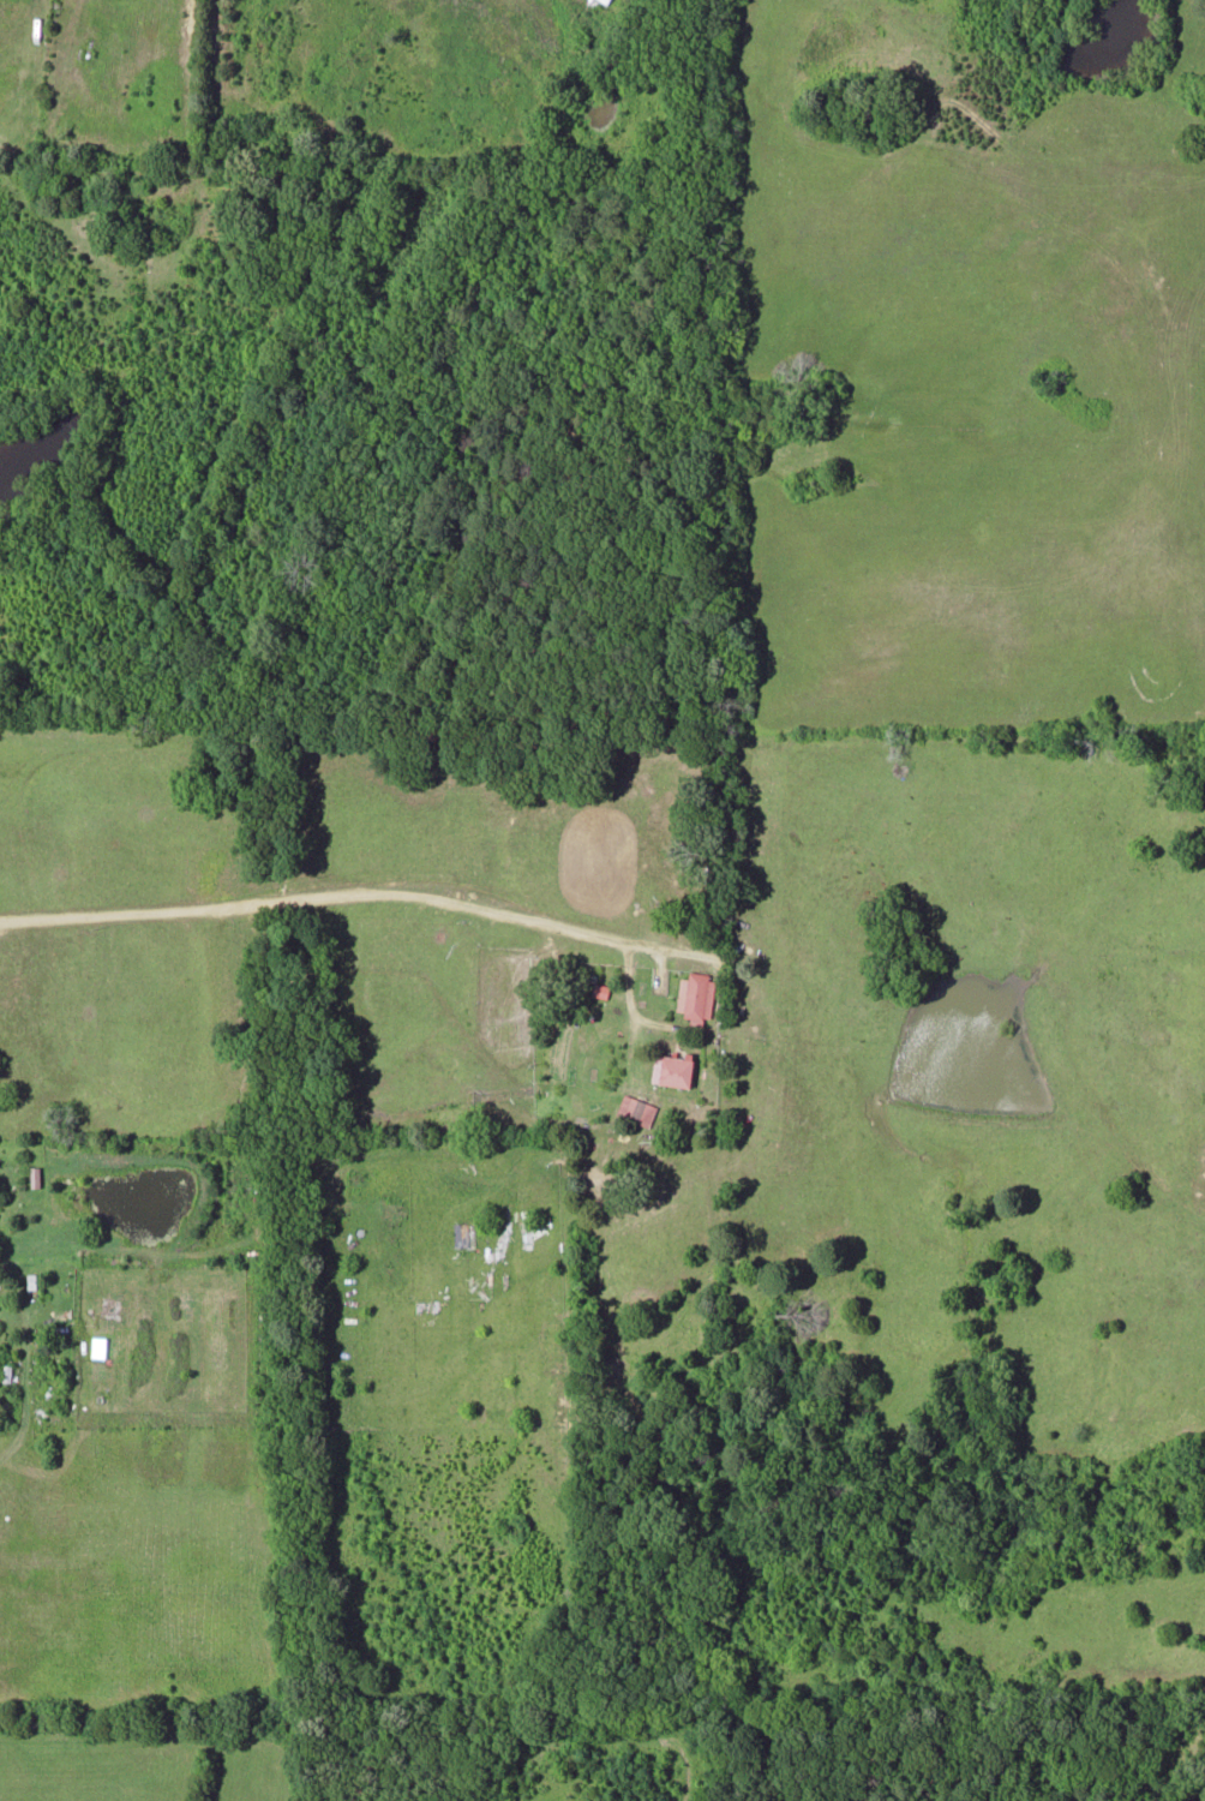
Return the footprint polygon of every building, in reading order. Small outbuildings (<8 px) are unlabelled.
[(708,972),(680,970),(676,1014),(703,1017),(708,972)] [(691,1084),(692,1056),(661,1054),(660,1083),(691,1084)] [(655,1105),(624,1091),(613,1114),(644,1128),(655,1105)]
